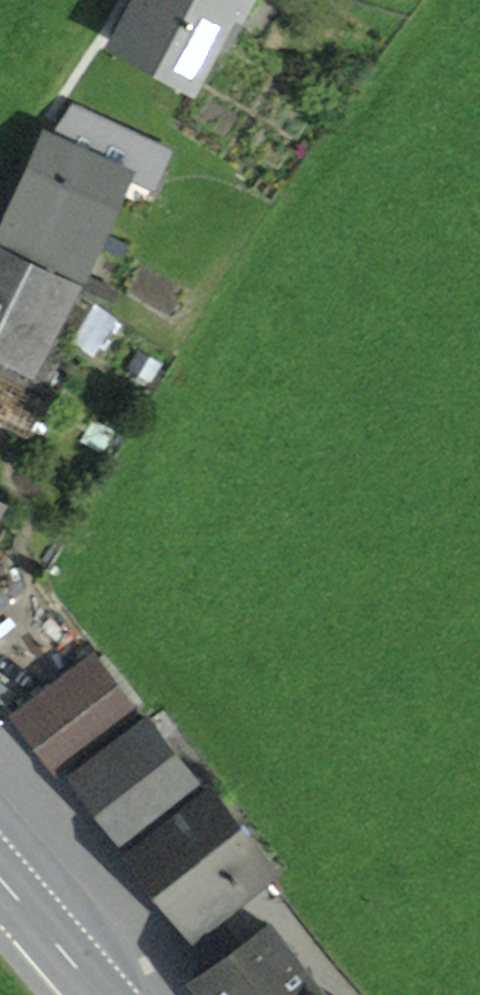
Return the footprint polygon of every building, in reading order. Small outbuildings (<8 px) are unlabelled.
[(114,39),(188,80),(229,8),(233,0),(136,0),(114,39)] [(241,15),(249,0),(233,0),(229,8),(241,15)] [(72,110),(57,142),(49,138),(3,239),(76,273),(122,172),(150,185),(165,152),(72,110)] [(10,377),(0,396),(0,416),(22,427),(19,432),(27,437),(39,414),(39,392),(71,340),(90,352),(113,315),(64,281),(0,248),(0,371),(10,377)] [(130,712),(143,702),(105,653),(92,662),(130,712)] [(92,662),(20,717),(58,766),(130,712),(92,662)] [(123,835),(196,781),(151,721),(78,775),(123,835)] [(191,926),(264,872),(196,781),(123,835),(191,926)] [(210,994),(322,994),(268,924),(197,978),(210,994)]
